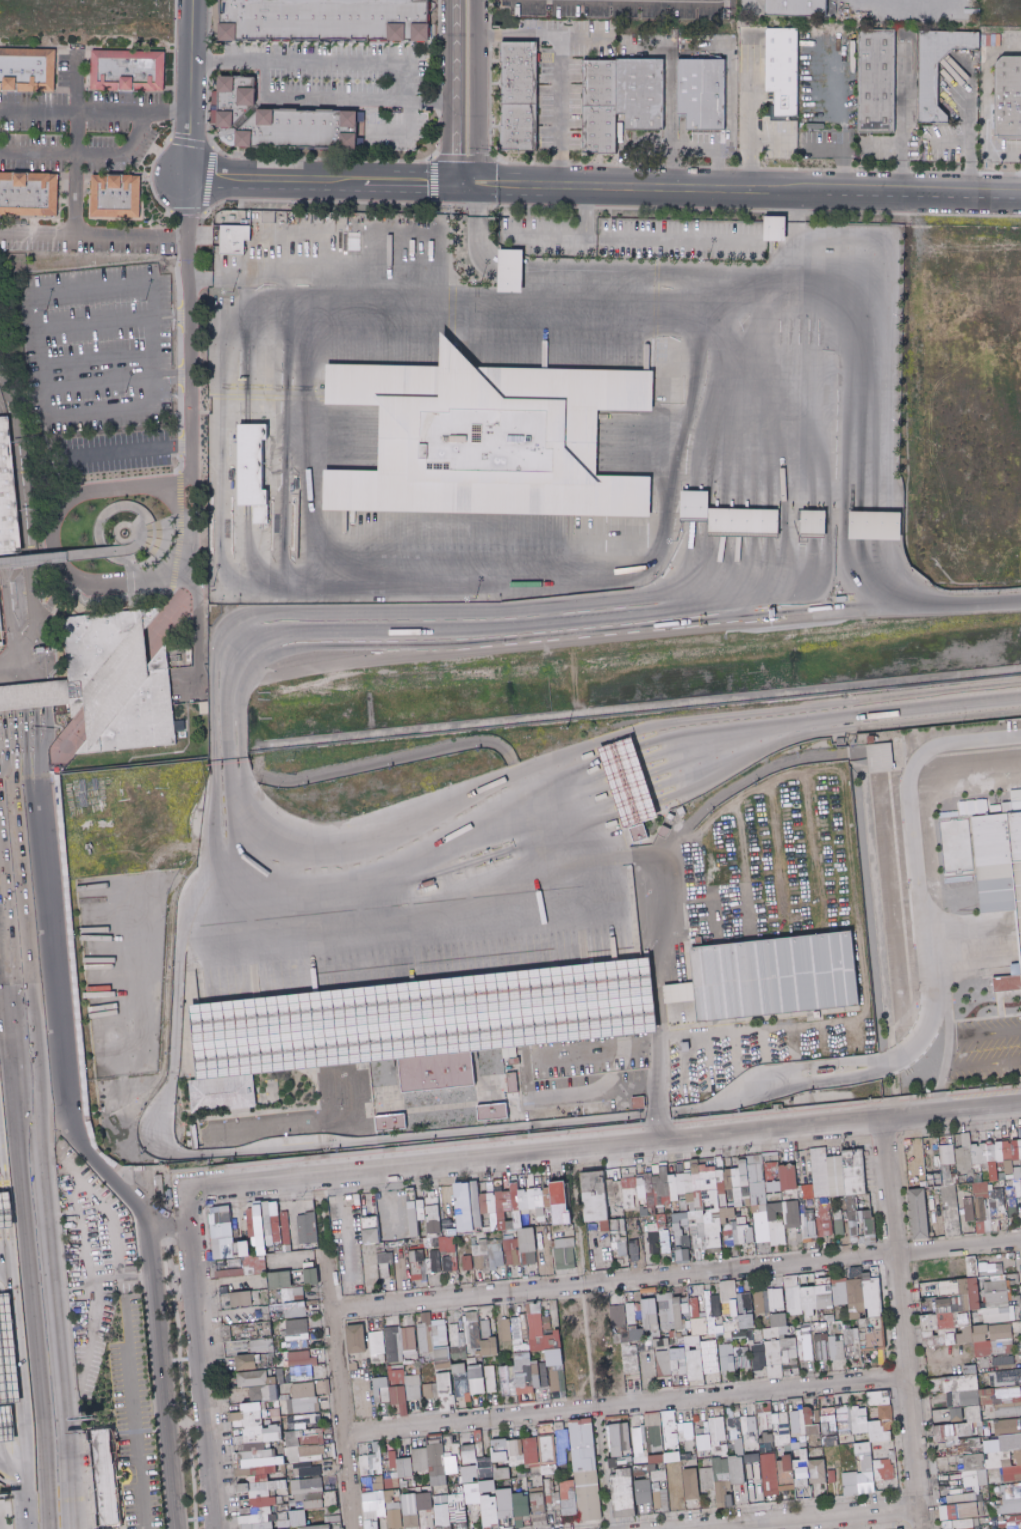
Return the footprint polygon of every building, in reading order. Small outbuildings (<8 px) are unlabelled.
[(216,2),(216,0),(426,0),(427,15),(426,15),(426,24),(427,24),(427,41),(409,41),(409,40),(403,40),(403,41),(385,41),(377,41),(377,40),(374,40),(374,41),(362,41),(353,42),(353,41),(349,41),(341,41),(341,40),(337,40),(337,41),(329,41),(329,40),(325,40),(325,41),(234,40),(233,41),(216,41),(216,21),(215,21),(215,2),(216,2)] [(768,15),(829,16),(830,0),(768,0),(768,15)] [(777,120),(766,121),(767,72),(768,29),(777,29),(799,28),(799,72),(799,118),(777,120)] [(947,120),(946,127),(921,126),(921,71),(921,46),(935,35),(958,35),(978,35),(978,50),(958,51),(953,52),(937,66),(937,71),(937,111),(947,120)] [(896,132),(896,137),(860,136),(860,132),(860,71),(861,39),(896,38),(896,71),(896,132)] [(536,152),(501,153),(501,134),(502,74),(502,48),(535,46),(537,46),(537,73),(537,134),(537,152),(536,152)] [(52,91),(0,89),(0,48),(52,49),(55,49),(54,75),(54,91),(52,91)] [(163,77),(163,93),(112,92),(89,92),(89,77),(90,51),(112,52),(164,53),(163,77)] [(1019,62),(1020,62),(1020,142),(995,142),(995,131),(995,70),(1002,61),(1019,62)] [(664,73),(664,133),(664,134),(657,134),(626,134),(626,119),(615,120),(615,73),(615,64),(656,63),(663,63),(664,73)] [(725,72),(725,133),(725,137),(717,137),(686,137),(686,133),(686,119),(678,119),(678,72),(678,64),(717,63),(725,63),(725,72)] [(615,120),(615,134),(615,157),(596,157),(584,157),(584,134),(584,73),(584,65),(596,65),(615,64),(615,73),(615,120)] [(358,148),(359,112),(257,110),(257,78),(220,77),(219,128),(238,129),(238,145),(358,148)] [(53,221),(0,219),(0,174),(53,177),(58,177),(57,202),(56,221),(53,221)] [(139,208),(139,219),(112,218),(91,218),(91,208),(92,177),(112,177),(140,178),(139,208)] [(763,218),(763,243),(784,243),(785,226),(785,218),(763,218)] [(252,226),(222,226),(222,255),(246,255),(247,241),(252,241),(252,226)] [(498,250),(498,292),(523,292),(523,250),(498,250)] [(324,509),(325,469),(378,471),(380,405),(327,405),(327,363),(439,363),(440,333),(474,365),(653,371),(653,410),(600,408),(597,474),(652,475),(652,515),(324,509)] [(20,555),(0,557),(0,419),(6,418),(20,555)] [(236,426),(236,507),(252,507),(252,525),(268,525),(268,507),(266,507),(266,492),(261,492),(261,442),(266,442),(266,426),(236,426)] [(289,559),(291,491),(300,491),(298,559),(289,559)] [(679,493),(679,509),(679,521),(708,521),(708,493),(679,493)] [(709,510),(777,511),(777,537),(708,536),(709,510)] [(799,513),(799,537),(825,537),(825,513),(799,513)] [(848,514),(900,514),(899,543),(847,541),(848,514)] [(69,680),(63,617),(104,614),(104,613),(125,611),(144,610),(164,609),(146,630),(148,648),(149,667),(167,646),(169,667),(172,704),(177,744),(103,751),(103,752),(76,755),(89,739),(89,736),(87,719),(86,706),(86,703),(73,719),(71,704),(69,680)] [(5,711),(0,712),(0,686),(3,686),(11,686),(20,685),(28,684),(36,683),(44,682),(69,680),(71,704),(54,706),(46,707),(36,708),(25,709),(16,710),(5,711)] [(602,744),(634,733),(641,752),(661,810),(628,822),(608,763),(602,744)] [(868,744),(867,737),(874,736),(875,743),(868,744)] [(868,773),(865,745),(891,743),(893,771),(868,773)] [(1011,802),(1020,801),(1020,812),(1012,813),(1011,802)] [(1008,822),(1020,820),(1020,952),(1019,934),(1008,822)] [(1008,822),(971,826),(985,938),(1019,934),(1008,822)] [(700,1021),(862,1006),(856,932),(693,946),(696,982),(667,985),(668,1003),(698,1001),(700,1021)] [(188,1004),(648,955),(656,1029),(196,1078),(188,1004)] [(994,977),(995,991),(1020,989),(1020,975),(994,977)] [(807,1020),(821,1020),(822,1011),(807,1011),(807,1020)] [(401,1058),(404,1092),(477,1085),(474,1052),(401,1058)] [(190,1081),(194,1115),(259,1109),(255,1074),(190,1081)] [(910,1086),(899,1087),(898,1077),(910,1086)] [(634,1109),(647,1108),(646,1096),(633,1097),(634,1109)] [(510,1118),(509,1103),(479,1106),(481,1121),(510,1118)] [(408,1129),(407,1114),(378,1115),(378,1130),(408,1129)] [(961,1134),(969,1133),(970,1144),(970,1146),(962,1147),(961,1134)] [(938,1139),(940,1139),(940,1143),(941,1143),(941,1145),(954,1144),(955,1149),(955,1150),(954,1150),(955,1164),(949,1164),(940,1165),(940,1164),(939,1146),(938,1140),(938,1139)] [(1017,1140),(1019,1160),(1011,1161),(1011,1160),(1009,1143),(1011,1143),(1010,1140),(1017,1140)] [(994,1143),(994,1144),(994,1145),(996,1161),(987,1162),(985,1143),(987,1141),(991,1141),(992,1142),(993,1143),(994,1143)] [(1002,1141),(1003,1160),(1003,1161),(996,1162),(996,1161),(994,1145),(994,1144),(995,1144),(995,1142),(999,1141),(1002,1141)] [(1009,1143),(1011,1160),(1003,1160),(1002,1141),(1008,1141),(1008,1143),(1009,1143)] [(985,1143),(987,1162),(987,1163),(980,1164),(978,1146),(979,1146),(979,1143),(985,1143)] [(978,1146),(980,1164),(972,1164),(970,1146),(970,1144),(976,1144),(976,1146),(978,1146)] [(970,1146),(972,1164),(972,1169),(971,1169),(967,1169),(957,1170),(955,1150),(955,1149),(958,1148),(958,1147),(962,1147),(970,1146)] [(841,1150),(863,1149),(866,1193),(861,1194),(859,1194),(846,1195),(842,1155),(841,1150)] [(746,1156),(761,1154),(762,1164),(761,1164),(761,1163),(749,1164),(747,1165),(746,1160),(746,1156)] [(842,1155),(846,1195),(829,1197),(826,1157),(842,1155)] [(746,1160),(747,1165),(749,1186),(740,1187),(738,1168),(738,1160),(741,1159),(746,1160)] [(1003,1160),(1011,1160),(1011,1161),(1012,1165),(1013,1173),(1005,1174),(1004,1172),(1004,1165),(1003,1161),(1003,1160)] [(996,1162),(996,1166),(997,1173),(998,1181),(989,1181),(988,1167),(987,1163),(987,1162),(996,1161),(996,1162)] [(774,1162),(778,1162),(779,1166),(781,1191),(765,1193),(764,1182),(766,1182),(775,1181),(774,1162)] [(774,1162),(775,1181),(766,1182),(764,1163),(774,1162)] [(698,1164),(698,1165),(699,1172),(691,1173),(690,1165),(693,1164),(696,1163),(698,1164)] [(749,1164),(761,1163),(761,1164),(763,1180),(761,1180),(761,1183),(751,1184),(749,1164)] [(715,1166),(715,1170),(715,1171),(699,1172),(698,1165),(698,1164),(699,1165),(705,1164),(706,1167),(715,1166)] [(749,1164),(751,1184),(761,1183),(761,1180),(763,1180),(764,1180),(764,1182),(765,1193),(766,1204),(758,1204),(751,1205),(750,1198),(749,1186),(747,1165),(749,1164)] [(779,1166),(780,1166),(780,1165),(784,1165),(784,1166),(786,1166),(787,1165),(789,1164),(794,1165),(796,1182),(797,1189),(781,1191),(779,1166)] [(940,1165),(949,1164),(949,1170),(949,1178),(941,1179),(941,1172),(940,1166),(940,1165)] [(1004,1165),(1004,1172),(997,1173),(996,1166),(1004,1165)] [(658,1167),(667,1166),(668,1175),(670,1201),(670,1204),(662,1205),(659,1178),(659,1176),(659,1174),(658,1167)] [(731,1169),(738,1168),(740,1187),(733,1188),(731,1169)] [(723,1172),(725,1172),(724,1169),(731,1169),(733,1188),(733,1189),(725,1190),(723,1172)] [(604,1170),(604,1177),(601,1177),(599,1177),(600,1183),(605,1183),(607,1207),(608,1220),(600,1220),(599,1221),(598,1221),(593,1221),(585,1222),(580,1173),(604,1170)] [(715,1171),(715,1170),(722,1170),(722,1172),(723,1172),(725,1190),(717,1190),(717,1189),(715,1171)] [(949,1170),(950,1170),(950,1174),(957,1173),(957,1176),(958,1184),(954,1185),(942,1186),(941,1179),(949,1178),(949,1170)] [(1020,1178),(1014,1179),(1013,1171),(1020,1170),(1020,1178)] [(699,1172),(715,1171),(717,1189),(701,1191),(699,1172)] [(691,1173),(699,1172),(701,1191),(693,1192),(691,1173)] [(941,1172),(941,1179),(942,1186),(940,1186),(927,1188),(926,1173),(941,1172)] [(1004,1172),(1005,1174),(1005,1176),(1005,1180),(1004,1180),(1003,1180),(998,1181),(997,1173),(1004,1172)] [(652,1173),(652,1174),(652,1176),(655,1206),(655,1215),(652,1215),(651,1208),(647,1208),(647,1200),(646,1197),(645,1180),(644,1176),(644,1174),(644,1173),(652,1173)] [(691,1173),(693,1192),(693,1193),(686,1194),(686,1193),(684,1174),(691,1173)] [(668,1175),(671,1174),(675,1174),(675,1177),(676,1177),(677,1194),(678,1198),(678,1201),(670,1201),(668,1175)] [(676,1177),(677,1177),(677,1174),(684,1174),(686,1193),(677,1194),(676,1177)] [(158,1198),(156,1175),(163,1175),(165,1197),(158,1198)] [(549,1175),(550,1183),(542,1183),(541,1176),(549,1175)] [(966,1184),(958,1184),(957,1176),(965,1175),(966,1184)] [(652,1176),(653,1176),(659,1176),(659,1178),(662,1205),(655,1206),(652,1176)] [(636,1177),(636,1178),(638,1195),(633,1195),(634,1208),(623,1209),(622,1202),(621,1182),(620,1180),(620,1178),(636,1177)] [(636,1178),(641,1178),(643,1177),(643,1180),(645,1180),(646,1197),(638,1198),(638,1195),(636,1178)] [(1020,1178),(1020,1187),(1020,1188),(1020,1197),(1015,1198),(1014,1198),(1014,1194),(1012,1194),(1011,1189),(1011,1188),(1012,1188),(1011,1179),(1013,1179),(1014,1179),(1020,1178)] [(480,1180),(482,1194),(488,1193),(487,1179),(480,1180)] [(1011,1179),(1012,1188),(1011,1188),(1011,1189),(1005,1189),(1004,1180),(1005,1180),(1011,1179)] [(502,1180),(503,1192),(503,1193),(496,1193),(496,1195),(495,1195),(493,1181),(502,1180)] [(611,1181),(612,1183),(614,1203),(614,1206),(607,1207),(605,1183),(605,1181),(611,1180),(611,1181)] [(620,1180),(621,1182),(622,1202),(614,1203),(612,1183),(611,1181),(620,1180)] [(550,1183),(565,1181),(565,1183),(568,1211),(570,1210),(570,1213),(564,1213),(565,1224),(554,1225),(552,1207),(550,1187),(550,1183)] [(987,1187),(988,1190),(988,1192),(978,1193),(974,1193),(973,1193),(972,1183),(987,1182),(987,1187)] [(518,1183),(519,1190),(521,1210),(521,1215),(522,1228),(517,1229),(514,1229),(513,1221),(512,1211),(510,1191),(510,1183),(518,1183)] [(954,1185),(960,1235),(945,1236),(940,1186),(942,1186),(954,1185)] [(749,1186),(750,1198),(745,1199),(742,1199),(740,1187),(749,1186)] [(536,1188),(538,1187),(538,1188),(540,1188),(541,1190),(542,1190),(544,1207),(536,1208),(534,1189),(534,1188),(536,1188)] [(550,1187),(552,1207),(550,1207),(544,1207),(542,1190),(544,1190),(543,1188),(550,1187)] [(740,1187),(742,1199),(742,1200),(734,1200),(734,1199),(733,1189),(733,1188),(740,1187)] [(928,1228),(928,1233),(929,1238),(913,1239),(908,1190),(923,1188),(928,1228)] [(988,1192),(988,1190),(1000,1189),(1003,1188),(1006,1218),(998,1219),(999,1231),(992,1232),(988,1192)] [(414,1189),(415,1200),(417,1220),(419,1237),(411,1237),(411,1234),(406,1190),(414,1189)] [(526,1192),(527,1192),(528,1192),(527,1189),(534,1189),(536,1208),(536,1209),(528,1210),(526,1192)] [(717,1190),(717,1195),(719,1208),(715,1209),(714,1208),(714,1207),(714,1205),(714,1204),(711,1204),(711,1202),(711,1200),(704,1200),(702,1200),(701,1191),(717,1189),(717,1190)] [(733,1189),(734,1199),(726,1200),(725,1194),(725,1190),(733,1189)] [(519,1190),(525,1190),(525,1192),(526,1192),(528,1210),(521,1210),(519,1190)] [(424,1202),(425,1202),(425,1198),(428,1197),(427,1192),(434,1191),(435,1197),(438,1196),(438,1205),(425,1206),(427,1222),(428,1230),(426,1230),(425,1220),(424,1202)] [(503,1192),(510,1191),(512,1211),(505,1212),(503,1193),(503,1192)] [(693,1192),(701,1191),(702,1200),(702,1202),(703,1210),(695,1211),(694,1201),(693,1193),(693,1192)] [(487,1193),(489,1213),(481,1214),(479,1197),(480,1197),(480,1194),(487,1193)] [(495,1195),(496,1213),(489,1213),(487,1193),(493,1193),(494,1195),(495,1195)] [(503,1193),(505,1212),(496,1213),(495,1195),(496,1195),(496,1193),(503,1193)] [(693,1193),(694,1201),(689,1202),(686,1202),(686,1200),(686,1197),(686,1194),(693,1193)] [(479,1197),(481,1214),(473,1215),(471,1195),(477,1194),(478,1197),(479,1197)] [(846,1195),(859,1194),(859,1199),(857,1199),(858,1201),(855,1202),(857,1210),(859,1210),(859,1209),(862,1209),(863,1210),(870,1210),(871,1217),(863,1218),(848,1220),(846,1195)] [(1006,1195),(1012,1194),(1014,1194),(1014,1198),(1015,1198),(1017,1216),(1008,1217),(1006,1195)] [(830,1205),(829,1205),(831,1220),(830,1220),(822,1221),(824,1236),(817,1237),(813,1198),(829,1197),(830,1205)] [(963,1198),(972,1197),(974,1221),(965,1222),(963,1198)] [(983,1197),(985,1221),(976,1221),(976,1214),(975,1214),(974,1206),(975,1206),(975,1198),(983,1197)] [(17,1233),(14,1198),(0,1199),(0,1235),(17,1233)] [(415,1200),(423,1199),(424,1202),(425,1220),(417,1220),(415,1200)] [(678,1201),(686,1200),(686,1202),(687,1211),(679,1212),(678,1201)] [(782,1202),(790,1201),(791,1203),(798,1202),(799,1214),(799,1215),(800,1225),(800,1226),(796,1226),(787,1227),(784,1227),(784,1225),(783,1216),(783,1210),(782,1203),(782,1202)] [(702,1202),(704,1202),(711,1202),(711,1204),(714,1204),(714,1205),(714,1207),(714,1208),(715,1209),(709,1209),(706,1210),(707,1215),(705,1215),(705,1223),(704,1223),(703,1210),(702,1202)] [(766,1204),(782,1202),(782,1203),(783,1210),(775,1211),(775,1214),(776,1219),(775,1219),(773,1219),(774,1221),(768,1222),(767,1212),(766,1204)] [(278,1203),(279,1215),(271,1215),(269,1204),(278,1203)] [(269,1204),(271,1215),(262,1215),(261,1205),(269,1204)] [(751,1205),(758,1204),(759,1212),(753,1213),(751,1213),(751,1205)] [(758,1204),(766,1204),(767,1212),(759,1212),(758,1204)] [(438,1205),(440,1221),(439,1221),(438,1221),(438,1220),(429,1221),(429,1222),(427,1222),(425,1206),(438,1205)] [(639,1206),(642,1206),(643,1208),(647,1208),(648,1215),(640,1216),(639,1206)] [(544,1207),(544,1214),(545,1216),(537,1217),(537,1213),(536,1209),(536,1208),(544,1207)] [(719,1208),(727,1208),(734,1207),(735,1217),(726,1218),(726,1222),(726,1223),(720,1224),(719,1208)] [(246,1211),(248,1208),(252,1208),(254,1211),(255,1217),(256,1224),(257,1237),(249,1238),(248,1229),(252,1229),(251,1225),(248,1225),(246,1211)] [(715,1209),(719,1208),(720,1224),(720,1226),(721,1231),(720,1232),(705,1233),(704,1223),(705,1223),(705,1215),(707,1215),(706,1210),(709,1209),(715,1209)] [(695,1211),(703,1210),(704,1223),(696,1223),(695,1221),(691,1221),(688,1221),(687,1211),(690,1211),(695,1211)] [(783,1210),(783,1216),(784,1225),(782,1225),(782,1220),(782,1219),(776,1219),(775,1214),(775,1211),(783,1210)] [(220,1213),(220,1212),(230,1211),(231,1222),(220,1223),(220,1213)] [(283,1245),(280,1212),(287,1211),(290,1244),(283,1245)] [(679,1212),(687,1211),(688,1221),(689,1224),(689,1225),(684,1226),(680,1226),(680,1229),(680,1230),(673,1231),(671,1213),(679,1212)] [(318,1242),(299,1244),(296,1216),(304,1215),(304,1213),(314,1212),(318,1242)] [(496,1213),(505,1212),(505,1220),(497,1220),(496,1213)] [(571,1212),(572,1224),(565,1224),(564,1213),(570,1213),(571,1212)] [(759,1212),(767,1212),(768,1222),(770,1241),(756,1243),(753,1213),(759,1212)] [(806,1213),(808,1213),(810,1213),(814,1212),(817,1237),(802,1239),(800,1226),(800,1225),(807,1225),(806,1213)] [(842,1219),(834,1220),(833,1214),(833,1213),(841,1212),(842,1219)] [(210,1214),(220,1213),(220,1223),(231,1222),(233,1243),(233,1244),(232,1244),(213,1246),(210,1214)] [(481,1214),(489,1213),(490,1227),(482,1228),(481,1223),(481,1214)] [(804,1213),(806,1213),(807,1225),(800,1225),(799,1215),(799,1214),(804,1213)] [(473,1215),(481,1214),(481,1223),(474,1224),(473,1219),(473,1215)] [(271,1215),(272,1235),(264,1236),(264,1227),(263,1216),(262,1215),(271,1215)] [(279,1215),(281,1242),(273,1243),(272,1235),(271,1215),(279,1215)] [(263,1216),(264,1227),(260,1227),(260,1224),(256,1224),(255,1217),(263,1216)] [(361,1218),(377,1216),(378,1228),(363,1230),(361,1218)] [(736,1217),(745,1216),(746,1219),(746,1225),(737,1226),(736,1221),(736,1217)] [(619,1218),(624,1218),(625,1231),(619,1231),(620,1237),(626,1237),(626,1241),(623,1241),(616,1242),(610,1242),(609,1230),(608,1220),(619,1218)] [(441,1220),(452,1219),(453,1229),(446,1230),(446,1236),(442,1236),(442,1233),(441,1220)] [(768,1222),(774,1221),(773,1219),(775,1219),(776,1219),(782,1219),(782,1220),(782,1225),(774,1226),(776,1240),(772,1240),(770,1241),(768,1222)] [(440,1221),(441,1220),(442,1233),(437,1233),(428,1234),(428,1230),(427,1222),(429,1222),(429,1221),(438,1220),(438,1221),(439,1221),(440,1221)] [(600,1220),(608,1220),(609,1230),(601,1231),(600,1220)] [(513,1221),(514,1229),(506,1230),(506,1226),(506,1221),(513,1221)] [(726,1222),(736,1221),(737,1226),(739,1245),(739,1246),(724,1247),(722,1226),(720,1226),(720,1224),(726,1223),(726,1222)] [(704,1223),(705,1233),(706,1237),(697,1238),(697,1234),(691,1235),(690,1235),(689,1229),(689,1225),(689,1224),(690,1224),(696,1223),(704,1223)] [(256,1224),(260,1224),(260,1227),(264,1227),(264,1236),(265,1245),(264,1245),(260,1245),(258,1245),(257,1237),(256,1224)] [(474,1224),(475,1233),(459,1235),(458,1229),(458,1225),(462,1225),(468,1224),(474,1224)] [(657,1231),(649,1232),(648,1225),(656,1224),(657,1231)] [(684,1226),(689,1225),(689,1229),(688,1229),(690,1252),(689,1252),(689,1249),(682,1249),(682,1246),(675,1247),(673,1231),(680,1230),(680,1229),(682,1229),(682,1235),(686,1235),(686,1230),(684,1231),(684,1226)] [(746,1225),(748,1225),(748,1227),(746,1227),(746,1230),(744,1230),(745,1243),(745,1244),(743,1244),(739,1245),(737,1226),(746,1225)] [(517,1229),(522,1228),(529,1228),(534,1227),(536,1251),(534,1252),(520,1253),(518,1238),(517,1229)] [(378,1228),(380,1243),(375,1243),(364,1245),(363,1230),(378,1228)] [(428,1230),(428,1234),(437,1233),(437,1237),(427,1238),(426,1230),(428,1230)] [(657,1231),(658,1231),(668,1230),(670,1252),(659,1253),(657,1231)] [(649,1232),(657,1231),(659,1253),(649,1254),(648,1241),(648,1232),(649,1232)] [(272,1235),(273,1243),(273,1244),(269,1245),(265,1245),(264,1236),(272,1235)] [(446,1236),(455,1235),(456,1252),(453,1253),(448,1253),(448,1251),(441,1252),(440,1247),(439,1237),(442,1236),(446,1236)] [(257,1237),(258,1245),(258,1246),(250,1247),(249,1241),(249,1238),(257,1237)] [(437,1237),(439,1237),(440,1247),(433,1247),(432,1242),(431,1242),(431,1247),(424,1248),(424,1245),(423,1238),(427,1238),(437,1237)] [(573,1237),(574,1248),(573,1248),(573,1247),(564,1247),(563,1238),(573,1237)] [(518,1238),(520,1253),(521,1265),(507,1266),(505,1252),(504,1252),(503,1240),(513,1239),(518,1238)] [(563,1238),(564,1247),(553,1248),(551,1249),(550,1249),(549,1241),(555,1241),(554,1239),(563,1238)] [(486,1239),(487,1245),(487,1251),(482,1252),(482,1255),(473,1256),(472,1256),(471,1246),(476,1245),(478,1245),(478,1240),(486,1239)] [(629,1262),(640,1261),(639,1240),(628,1240),(629,1262)] [(241,1242),(249,1241),(250,1247),(250,1252),(251,1254),(251,1256),(243,1257),(242,1257),(242,1254),(241,1242)] [(233,1243),(241,1242),(242,1254),(235,1255),(233,1244),(233,1243)] [(375,1243),(380,1243),(383,1242),(385,1253),(392,1252),(393,1263),(387,1264),(389,1277),(380,1278),(379,1264),(377,1264),(375,1243)] [(232,1244),(233,1251),(233,1256),(217,1258),(217,1259),(215,1259),(213,1246),(232,1244)] [(273,1244),(274,1247),(266,1248),(267,1254),(266,1254),(265,1245),(269,1245),(273,1244)] [(501,1244),(502,1251),(502,1252),(501,1252),(493,1252),(494,1259),(491,1259),(491,1265),(494,1265),(494,1267),(496,1267),(496,1270),(489,1271),(488,1255),(487,1251),(487,1245),(501,1244)] [(265,1245),(266,1254),(264,1254),(259,1255),(258,1253),(258,1252),(258,1251),(258,1246),(258,1245),(260,1245),(260,1247),(265,1247),(264,1245),(265,1245)] [(408,1247),(424,1245),(424,1248),(424,1250),(410,1251),(409,1251),(410,1262),(418,1262),(419,1266),(422,1265),(422,1261),(425,1261),(426,1274),(427,1282),(421,1282),(421,1280),(411,1281),(408,1247)] [(258,1246),(258,1251),(258,1252),(258,1253),(259,1255),(251,1256),(251,1254),(250,1252),(250,1247),(258,1246)] [(424,1250),(425,1259),(425,1261),(422,1261),(422,1265),(419,1266),(418,1262),(410,1262),(409,1251),(410,1251),(424,1250)] [(430,1258),(429,1251),(438,1250),(441,1272),(432,1273),(430,1258)] [(264,1254),(266,1273),(245,1276),(244,1268),(243,1268),(242,1261),(241,1261),(240,1257),(242,1257),(243,1257),(251,1256),(259,1255),(264,1254)] [(363,1280),(361,1256),(375,1255),(377,1279),(363,1280)] [(227,1266),(227,1259),(239,1258),(240,1265),(227,1266)] [(981,1276),(1004,1274),(1004,1263),(980,1264),(981,1276)] [(243,1268),(244,1268),(245,1276),(244,1276),(217,1278),(216,1271),(243,1268)] [(305,1285),(320,1285),(319,1268),(304,1269),(305,1285)] [(306,1300),(305,1287),(294,1288),(292,1270),(270,1272),(271,1289),(283,1288),(284,1302),(306,1300)] [(887,1349),(881,1277),(873,1278),(873,1272),(864,1273),(864,1278),(848,1279),(851,1320),(860,1319),(860,1326),(844,1327),(847,1359),(864,1358),(863,1351),(887,1349)] [(786,1277),(787,1311),(802,1311),(801,1276),(786,1277)] [(1015,1365),(1012,1322),(1016,1322),(1015,1313),(1001,1313),(1001,1307),(1010,1306),(1008,1280),(981,1282),(981,1277),(962,1279),(963,1305),(954,1306),(954,1298),(937,1299),(938,1314),(931,1315),(932,1325),(939,1324),(940,1331),(923,1332),(924,1347),(976,1343),(977,1357),(994,1356),(994,1366),(1015,1365)] [(14,1400),(19,1400),(10,1281),(3,1282),(0,1282),(0,1402),(14,1400)] [(723,1317),(739,1317),(738,1281),(721,1282),(723,1317)] [(939,1297),(957,1296),(956,1281),(938,1282),(939,1297)] [(840,1304),(848,1304),(848,1282),(840,1282),(840,1304)] [(803,1287),(805,1318),(812,1317),(816,1361),(831,1360),(828,1322),(820,1323),(819,1309),(835,1308),(833,1285),(803,1287)] [(785,1309),(784,1288),(770,1289),(771,1309),(785,1309)] [(254,1306),(253,1292),(232,1292),(232,1307),(254,1306)] [(754,1308),(752,1292),(745,1293),(746,1309),(754,1308)] [(756,1292),(756,1314),(770,1313),(769,1292),(756,1292)] [(701,1335),(733,1332),(732,1323),(717,1324),(716,1317),(722,1317),(720,1295),(710,1296),(712,1318),(685,1320),(683,1296),(674,1297),(674,1293),(663,1294),(667,1332),(678,1330),(679,1343),(687,1342),(690,1375),(705,1373),(701,1335)] [(658,1377),(689,1375),(687,1347),(672,1349),(671,1337),(661,1338),(658,1299),(643,1300),(645,1332),(654,1331),(658,1377)] [(308,1317),(307,1302),(282,1303),(282,1318),(308,1317)] [(467,1312),(468,1349),(481,1349),(480,1312),(467,1312)] [(434,1351),(432,1313),(419,1313),(420,1352),(434,1351)] [(790,1336),(789,1314),(772,1314),(772,1328),(764,1328),(765,1336),(790,1336)] [(756,1315),(741,1315),(741,1329),(756,1328),(756,1315)] [(289,1350),(311,1349),(309,1319),(287,1320),(288,1338),(289,1350)] [(503,1341),(513,1341),(511,1319),(501,1319),(503,1341)] [(450,1369),(448,1320),(434,1320),(436,1370),(450,1369)] [(498,1336),(492,1337),(491,1320),(482,1320),(484,1357),(500,1356),(498,1336)] [(816,1360),(814,1352),(811,1323),(804,1324),(806,1339),(804,1339),(807,1361),(816,1360)] [(451,1345),(462,1345),(462,1324),(450,1324),(451,1345)] [(348,1325),(349,1353),(367,1353),(367,1325),(348,1325)] [(403,1327),(404,1351),(417,1350),(416,1326),(403,1327)] [(402,1327),(386,1327),(387,1362),(403,1362),(402,1327)] [(646,1341),(646,1327),(630,1328),(631,1342),(646,1341)] [(386,1354),(385,1332),(371,1332),(372,1354),(386,1354)] [(832,1360),(845,1360),(844,1335),(831,1336),(832,1360)] [(801,1376),(798,1337),(782,1339),(782,1341),(766,1343),(770,1379),(801,1376)] [(252,1354),(275,1352),(274,1339),(251,1340),(252,1354)] [(706,1372),(719,1372),(718,1339),(706,1340),(706,1372)] [(736,1344),(721,1345),(722,1372),(737,1371),(736,1344)] [(466,1345),(451,1346),(451,1359),(466,1358),(466,1345)] [(501,1367),(504,1392),(512,1391),(509,1369),(515,1368),(518,1394),(536,1392),(535,1388),(549,1386),(547,1361),(533,1363),(531,1351),(515,1353),(517,1366),(501,1367)] [(314,1365),(319,1365),(319,1357),(311,1358),(311,1352),(291,1352),(291,1381),(314,1381),(314,1365)] [(237,1370),(258,1370),(257,1355),(237,1356),(237,1370)] [(742,1368),(751,1367),(750,1355),(742,1355),(742,1368)] [(468,1373),(467,1363),(453,1364),(454,1374),(468,1373)] [(470,1365),(471,1394),(486,1394),(485,1365),(470,1365)] [(486,1366),(487,1393),(497,1392),(496,1366),(486,1366)] [(421,1375),(406,1376),(405,1369),(392,1370),(393,1387),(391,1387),(392,1405),(401,1405),(402,1416),(410,1416),(409,1401),(423,1400),(421,1375)] [(270,1378),(269,1370),(238,1373),(239,1388),(252,1387),(253,1403),(281,1400),(278,1377),(270,1378)] [(980,1375),(946,1378),(948,1408),(968,1406),(970,1423),(936,1426),(937,1443),(948,1442),(949,1456),(964,1455),(967,1487),(989,1485),(988,1469),(1004,1467),(1005,1482),(1020,1481),(1020,1466),(1014,1467),(1013,1460),(1016,1460),(1015,1451),(986,1453),(980,1375)] [(390,1402),(389,1378),(375,1378),(376,1403),(390,1402)] [(295,1399),(288,1400),(289,1414),(319,1412),(317,1382),(293,1384),(295,1399)] [(872,1393),(873,1401),(892,1400),(891,1391),(872,1393)] [(272,1510),(282,1495),(290,1494),(289,1480),(270,1482),(270,1481),(286,1457),(278,1457),(278,1449),(267,1450),(266,1442),(285,1440),(283,1425),(265,1427),(262,1402),(242,1404),(243,1412),(231,1413),(231,1421),(244,1420),(245,1436),(237,1437),(239,1458),(244,1462),(245,1468),(263,1467),(253,1482),(238,1483),(239,1493),(252,1491),(254,1512),(272,1510)] [(895,1440),(892,1404),(845,1409),(848,1435),(871,1432),(872,1442),(895,1440)] [(821,1424),(814,1424),(814,1407),(806,1407),(806,1434),(821,1434),(821,1424)] [(801,1433),(800,1411),(791,1411),(792,1433),(801,1433)] [(940,1411),(940,1422),(964,1422),(963,1411),(940,1411)] [(323,1422),(322,1412),(295,1416),(297,1430),(308,1429),(307,1424),(323,1422)] [(573,1420),(580,1522),(602,1520),(595,1418),(573,1420)] [(996,1420),(997,1437),(1001,1436),(1002,1451),(1016,1449),(1018,1466),(1020,1465),(1020,1418),(996,1420)] [(823,1423),(824,1446),(840,1445),(838,1422),(823,1423)] [(632,1450),(630,1423),(611,1424),(612,1457),(624,1457),(624,1451),(632,1450)] [(647,1453),(647,1428),(635,1428),(636,1453),(647,1453)] [(103,1526),(122,1525),(119,1487),(129,1486),(127,1466),(120,1467),(116,1429),(94,1431),(103,1526)] [(326,1444),(325,1429),(307,1429),(308,1445),(326,1444)] [(323,1476),(322,1461),(326,1461),(325,1445),(303,1446),(302,1431),(288,1432),(289,1448),(301,1447),(303,1478),(323,1476)] [(458,1434),(449,1436),(454,1457),(463,1455),(458,1434)] [(525,1438),(527,1466),(556,1464),(555,1437),(525,1438)] [(449,1485),(445,1439),(429,1440),(429,1448),(414,1449),(416,1473),(432,1472),(433,1487),(449,1485)] [(465,1483),(476,1482),(476,1478),(495,1477),(495,1463),(511,1462),(511,1457),(525,1456),(524,1439),(493,1440),(494,1457),(484,1458),(484,1444),(463,1445),(465,1483)] [(362,1476),(370,1476),(372,1493),(364,1493),(367,1519),(389,1517),(390,1528),(392,1528),(405,1528),(402,1496),(397,1496),(396,1489),(386,1490),(381,1441),(359,1444),(362,1476)] [(876,1494),(874,1443),(857,1443),(858,1472),(844,1473),(845,1495),(876,1494)] [(414,1458),(397,1459),(397,1450),(389,1451),(390,1471),(385,1471),(386,1489),(401,1489),(400,1478),(415,1478),(414,1458)] [(667,1462),(682,1462),(682,1452),(666,1453),(667,1462)] [(762,1462),(761,1453),(745,1455),(746,1464),(762,1462)] [(764,1496),(779,1496),(778,1453),(763,1454),(764,1496)] [(659,1471),(658,1464),(666,1463),(665,1455),(649,1456),(650,1471),(659,1471)] [(461,1472),(458,1456),(448,1458),(450,1473),(461,1472)] [(732,1457),(732,1485),(745,1485),(745,1456),(732,1457)] [(794,1456),(778,1458),(782,1491),(797,1490),(794,1456)] [(730,1457),(714,1458),(718,1508),(735,1507),(734,1493),(733,1493),(730,1457)] [(812,1484),(828,1483),(827,1460),(811,1460),(812,1484)] [(512,1479),(512,1468),(496,1468),(497,1480),(512,1479)] [(701,1499),(698,1468),(684,1470),(687,1500),(701,1499)] [(715,1489),(714,1468),(704,1468),(705,1490),(715,1489)] [(306,1510),(325,1509),(324,1478),(293,1479),(294,1494),(298,1494),(298,1505),(306,1504),(306,1510)] [(483,1479),(483,1496),(497,1496),(497,1479),(483,1479)] [(565,1516),(580,1515),(576,1480),(561,1481),(565,1516)] [(484,1528),(500,1528),(499,1496),(481,1497),(481,1483),(465,1484),(465,1492),(470,1492),(471,1504),(483,1504),(484,1528)] [(1003,1505),(997,1505),(998,1514),(1020,1513),(1020,1484),(1002,1485),(1003,1505)] [(499,1489),(501,1519),(516,1518),(516,1528),(527,1527),(526,1517),(531,1516),(530,1494),(514,1495),(514,1488),(499,1489)] [(404,1494),(405,1528),(420,1528),(419,1510),(434,1510),(434,1493),(404,1494)] [(942,1520),(984,1518),(983,1493),(947,1495),(947,1506),(941,1506),(942,1520)] [(467,1526),(466,1495),(451,1495),(452,1527),(467,1526)] [(452,1528),(451,1504),(437,1505),(438,1528),(452,1528)] [(309,1526),(308,1510),(292,1511),(292,1527),(309,1526)] [(436,1528),(436,1511),(421,1511),(421,1528),(436,1528)] [(277,1528),(277,1515),(242,1515),(242,1528),(277,1528)] [(1020,1528),(1020,1515),(1008,1515),(1008,1523),(999,1523),(999,1528),(1007,1528),(1020,1528)] [(952,1528),(976,1528),(976,1519),(952,1520),(952,1528)]
